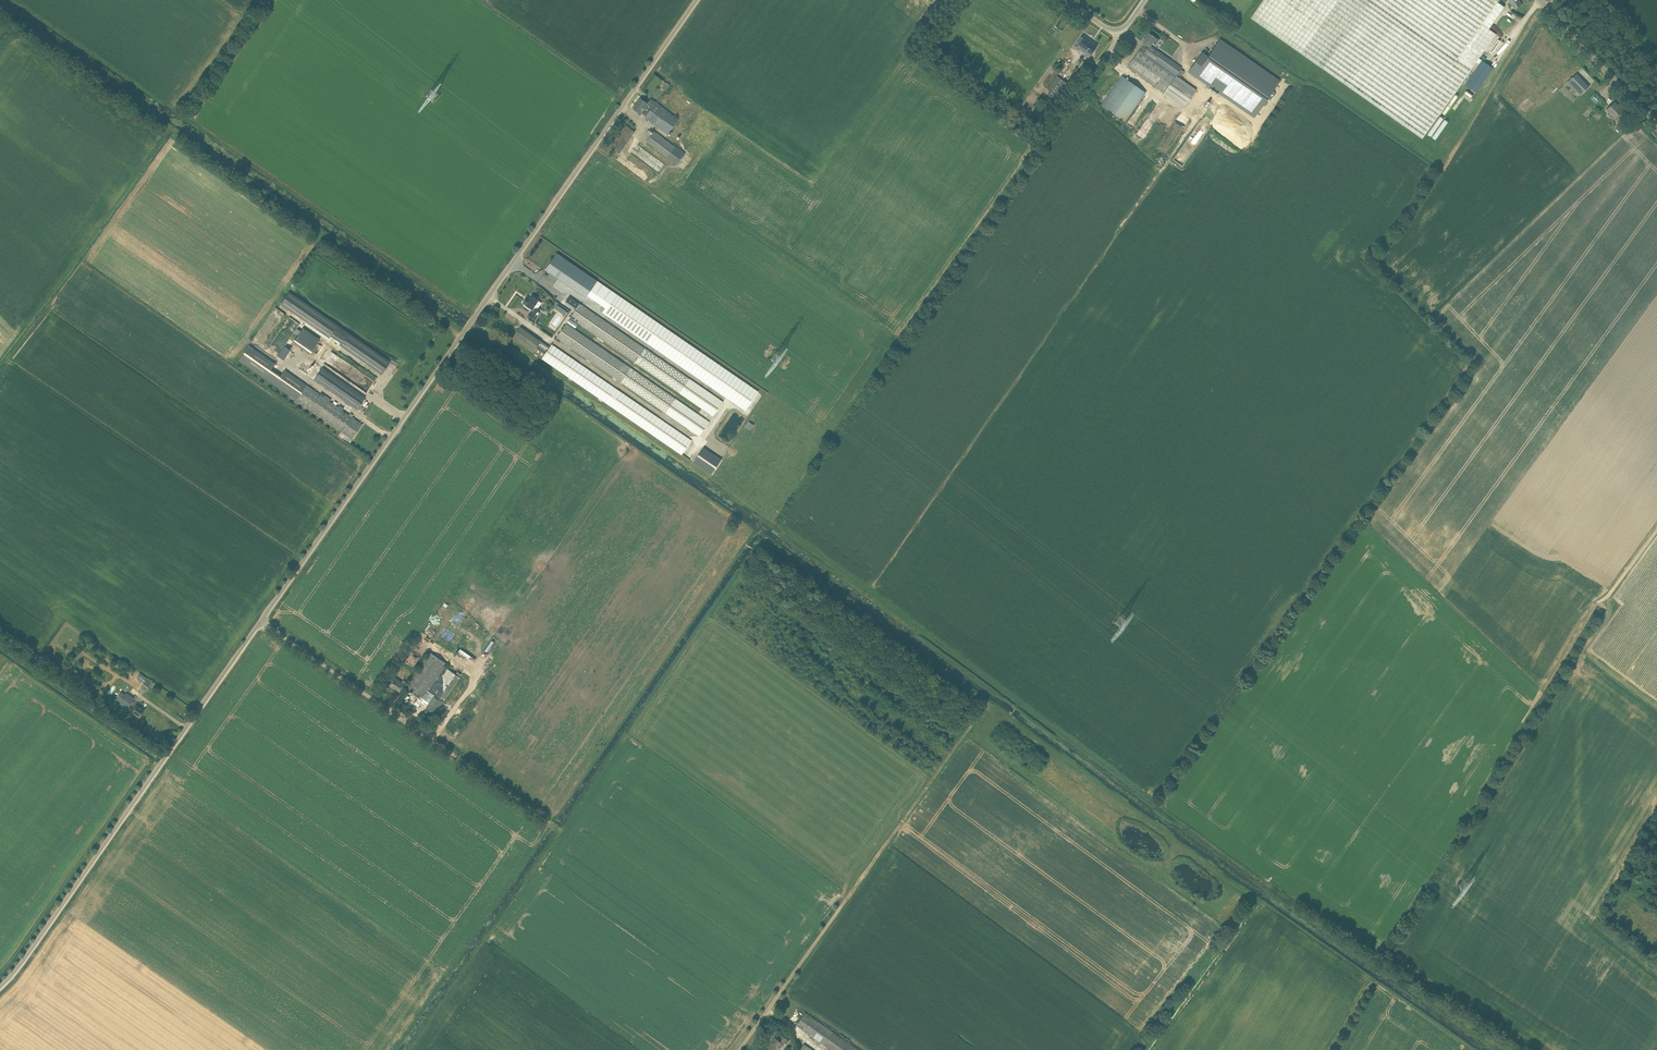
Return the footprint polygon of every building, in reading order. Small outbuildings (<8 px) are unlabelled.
[(1252,17),(1319,66),(1423,138),(1462,83),(1479,58),(1496,34),(1489,29),(1505,7),(1498,2),(1499,0),(1264,0),(1252,17)] [(1515,9),(1522,5),(1519,0),(1510,0),(1515,9)] [(1145,43),(1141,49),(1145,52),(1150,45),(1151,45),(1153,42),(1156,45),(1159,40),(1153,36),(1153,35),(1152,34),(1151,35),(1149,33),(1143,42),(1145,43)] [(1083,34),(1074,46),(1086,54),(1084,56),(1088,59),(1098,45),(1083,34)] [(1202,52),(1189,71),(1254,117),(1279,81),(1219,39),(1208,56),(1202,52)] [(1141,49),(1128,67),(1133,70),(1185,106),(1196,89),(1180,78),(1177,76),(1181,69),(1182,68),(1182,67),(1151,45),(1150,45),(1145,52),(1141,49)] [(1479,58),(1462,83),(1476,92),(1493,68),(1479,58)] [(1075,67),(1071,73),(1073,74),(1079,79),(1083,73),(1082,72),(1086,67),(1084,66),(1086,63),(1083,61),(1077,69),(1075,67)] [(1058,70),(1062,74),(1068,67),(1062,62),(1058,66),(1059,68),(1058,70)] [(1571,79),(1568,82),(1581,95),(1583,93),(1589,87),(1576,74),(1572,77),(1571,79)] [(1122,75),(1102,104),(1123,119),(1143,90),(1122,75)] [(1060,78),(1048,94),(1059,102),(1071,86),(1060,78)] [(667,91),(671,85),(667,82),(662,88),(667,91)] [(679,119),(651,99),(648,103),(640,98),(633,107),(641,113),(641,112),(646,116),(645,117),(668,134),(679,119)] [(1607,110),(1616,118),(1623,111),(1615,102),(1607,110)] [(631,127),(627,131),(632,135),(636,132),(631,127)] [(676,146),(675,147),(654,131),(647,141),(667,157),(667,158),(676,165),(686,153),(676,146)] [(658,171),(664,163),(642,148),(638,146),(636,149),(647,157),(644,161),(658,171)] [(557,253),(546,269),(586,297),(597,281),(557,253)] [(289,291),(280,304),(329,338),(338,325),(289,291)] [(758,392),(616,294),(603,312),(746,410),(758,392)] [(531,310),(532,309),(534,310),(532,313),(530,312),(527,316),(529,317),(528,318),(534,322),(542,311),(536,307),(536,308),(534,307),(539,300),(532,295),(529,298),(527,296),(523,302),(525,304),(524,306),(531,310)] [(570,318),(713,416),(723,401),(570,296),(565,302),(576,310),(570,318)] [(710,422),(567,323),(557,338),(700,436),(710,422)] [(313,353),(322,339),(304,327),(295,342),(313,353)] [(513,338),(652,434),(682,454),(692,440),(662,419),(552,344),(547,352),(538,346),(541,341),(520,327),(513,338)] [(341,343),(339,346),(381,375),(390,362),(348,332),(341,343)] [(285,344),(278,356),(286,360),(293,348),(285,344)] [(264,378),(275,363),(249,345),(238,360),(264,378)] [(314,380),(357,410),(365,398),(322,368),(314,380)] [(281,376),(275,385),(296,400),(319,416),(347,436),(352,439),(362,424),(358,421),(352,417),(353,415),(351,413),(349,415),(343,411),(342,411),(344,408),(339,405),(338,407),(330,402),(331,400),(325,395),(323,397),(320,395),(306,385),(285,370),(281,376)] [(750,421),(746,427),(751,429),(754,424),(750,421)] [(731,453),(737,444),(734,442),(729,451),(731,453)] [(714,475),(724,459),(706,447),(695,462),(714,475)] [(448,595),(427,631),(437,637),(458,601),(448,595)] [(405,686),(423,698),(429,690),(445,667),(447,663),(429,651),(407,683),(408,683),(406,686),(405,686)] [(461,678),(445,667),(429,690),(435,695),(434,696),(443,702),(461,678)] [(404,685),(406,686),(408,683),(407,683),(403,680),(402,682),(395,677),(390,685),(399,691),(404,685)] [(141,688),(146,691),(152,681),(148,678),(141,688)] [(429,690),(423,698),(429,703),(434,696),(435,695),(429,690)] [(119,703),(127,708),(129,705),(134,708),(131,711),(139,717),(144,710),(136,704),(135,706),(130,703),(134,698),(126,693),(119,703)] [(427,707),(436,713),(443,702),(434,696),(429,703),(427,707)] [(796,1025),(801,1028),(832,1049),(859,1049),(809,1016),(805,1012),(796,1025)] [(772,1049),(778,1049),(780,1046),(781,1047),(784,1042),(787,1044),(789,1040),(787,1039),(781,1035),(778,1040),(775,1037),(772,1041),(773,1041),(772,1043),(771,1043),(768,1047),(772,1049)]
